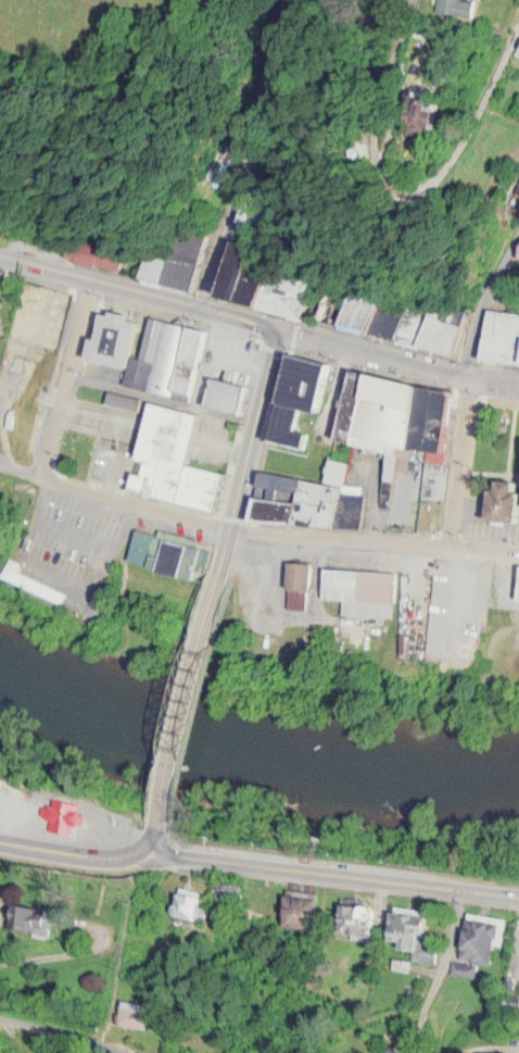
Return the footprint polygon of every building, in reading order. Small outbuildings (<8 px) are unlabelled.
[(461,6),(495,9),(495,0),(462,0),(461,6)] [(199,288),(211,237),(183,230),(173,283),(176,284),(199,288)] [(78,260),(129,272),(135,247),(84,235),(78,260)] [(245,239),(236,289),(278,299),(283,273),(262,268),(267,243),(245,239)] [(147,274),(151,252),(175,258),(169,279),(147,274)] [(315,285),(309,310),(280,303),(287,277),(315,285)] [(429,341),(436,305),(473,313),(466,350),(429,341)] [(491,358),(518,360),(518,310),(496,308),(491,358)] [(97,353),(109,309),(149,319),(138,363),(97,353)] [(379,328),(383,309),(404,313),(401,333),(379,328)] [(403,334),(407,313),(431,318),(426,339),(403,334)] [(156,314),(169,317),(157,356),(145,353),(156,314)] [(153,387),(178,393),(197,324),(172,317),(153,387)] [(181,388),(199,324),(217,329),(200,392),(181,388)] [(301,344),(347,358),(332,414),(308,408),(287,402),(286,401),(301,344)] [(137,379),(143,356),(159,360),(152,384),(137,379)] [(364,363),(347,436),(367,440),(384,367),(364,363)] [(384,367),(436,380),(418,452),(367,440),(384,367)] [(221,375),(215,401),(250,410),(256,384),(221,375)] [(423,443),(436,383),(466,389),(453,450),(423,443)] [(138,487),(160,400),(208,412),(197,462),(231,471),(223,507),(138,487)] [(287,402),(277,434),(312,444),(315,431),(303,427),(308,408),(287,402)] [(447,496),(452,451),(432,449),(427,493),(447,496)] [(312,476),(301,519),(256,519),(267,468),(312,476)] [(303,519),(313,477),(350,485),(342,523),(303,519)] [(508,478),(507,487),(499,486),(497,515),(518,517),(518,479),(508,478)] [(143,526),(211,546),(202,576),(135,556),(143,526)] [(298,559),(296,586),(319,587),(320,560),(298,559)] [(330,565),(327,598),(347,600),(346,610),(396,615),(401,573),(330,565)] [(294,589),(312,590),(311,607),(292,606),(294,589)] [(42,835),(49,805),(83,813),(76,842),(42,835)] [(250,910),(279,918),(287,887),(258,879),(250,910)] [(246,881),(217,881),(217,901),(246,901),(246,881)] [(324,896),(289,894),(287,925),(321,928),(324,896)] [(19,900),(13,930),(48,938),(55,908),(19,900)] [(381,903),(349,903),(349,938),(381,938),(381,903)] [(394,941),(416,943),(415,959),(438,961),(442,910),(396,906),(394,941)] [(506,945),(510,916),(471,910),(463,960),(494,965),(497,943),(506,945)] [(119,1021),(146,1029),(153,1004),(127,996),(119,1021)]
